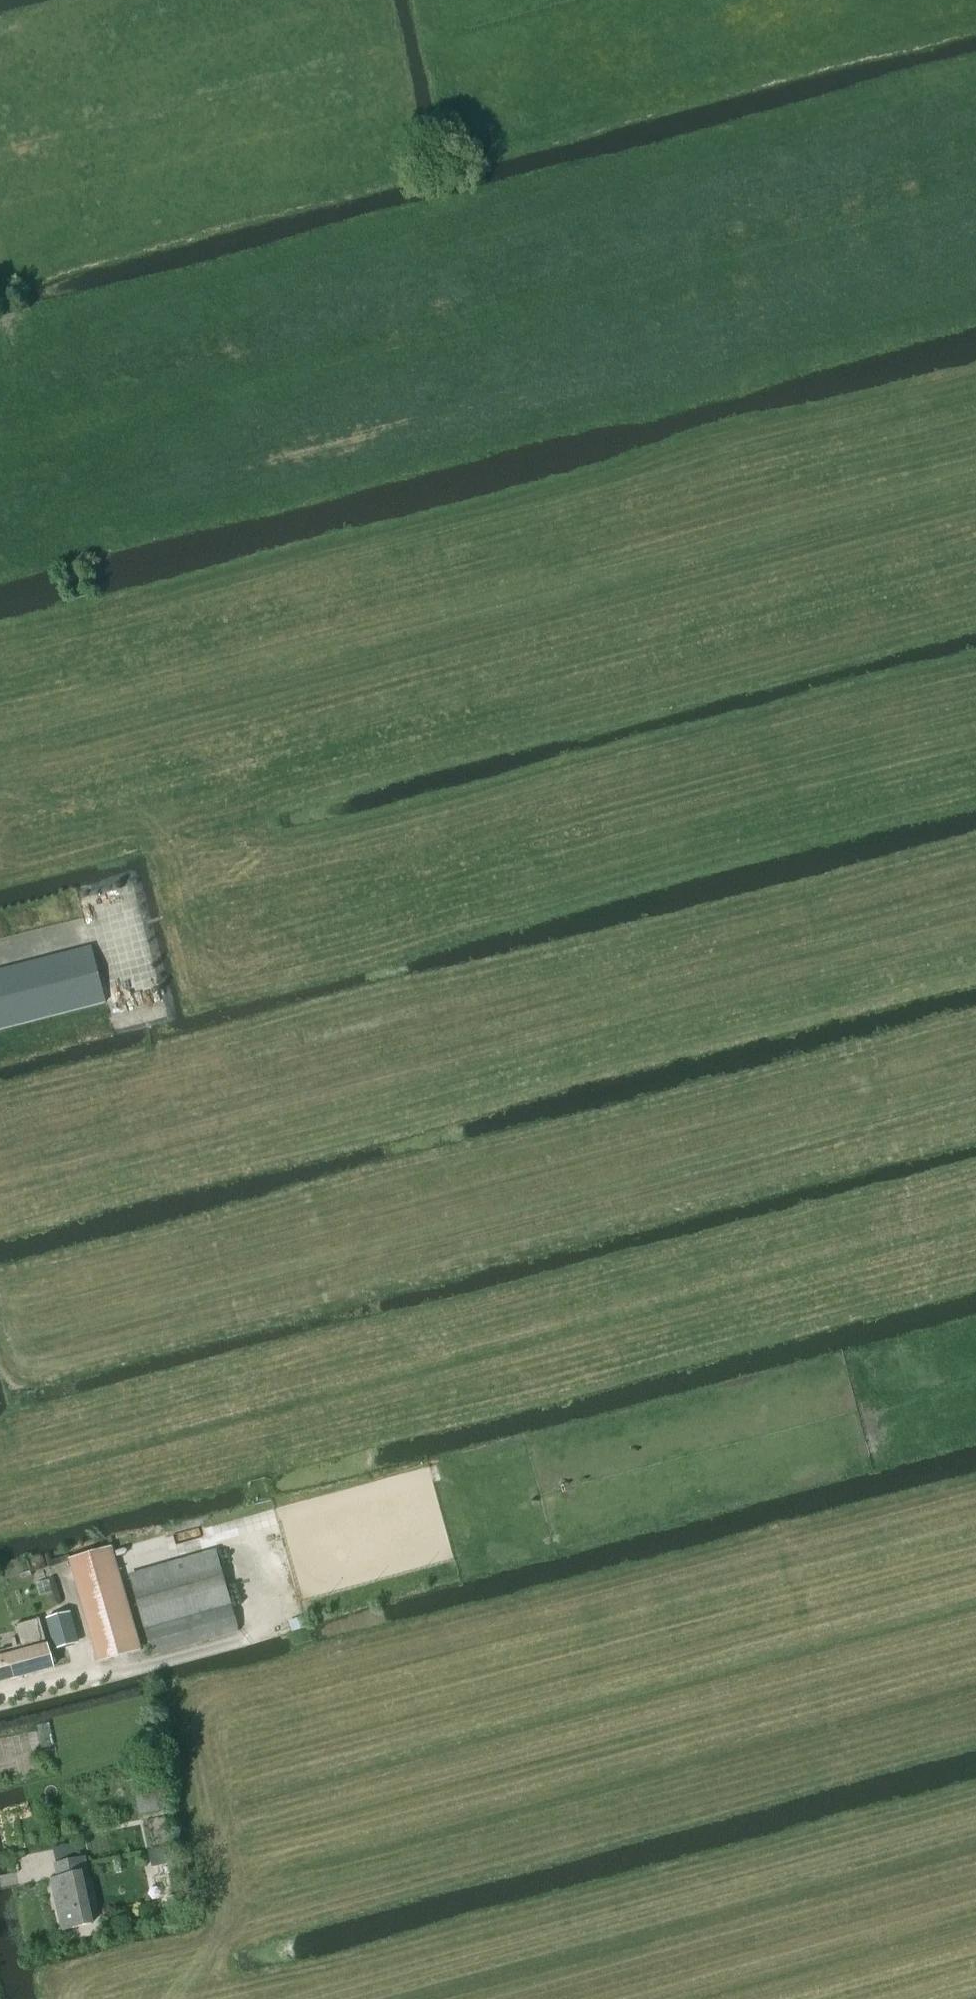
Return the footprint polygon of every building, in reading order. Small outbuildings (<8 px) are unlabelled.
[(105,1003),(91,947),(0,971),(0,1030),(105,1003)] [(69,1559),(99,1663),(142,1650),(112,1546),(69,1559)] [(153,1655),(237,1631),(214,1550),(130,1574),(153,1655)] [(56,1649),(78,1643),(69,1612),(47,1618),(56,1649)] [(53,1667),(39,1618),(14,1625),(20,1646),(16,1647),(14,1638),(10,1640),(12,1648),(0,1651),(0,1657),(0,1658),(0,1682),(53,1667)] [(141,1815),(158,1812),(151,1780),(135,1784),(141,1815)] [(165,1848),(148,1852),(151,1865),(168,1861),(165,1848)] [(91,1924),(81,1875),(86,1874),(83,1859),(56,1864),(59,1878),(53,1879),(56,1894),(58,1893),(61,1908),(59,1908),(63,1930),(91,1924)]
